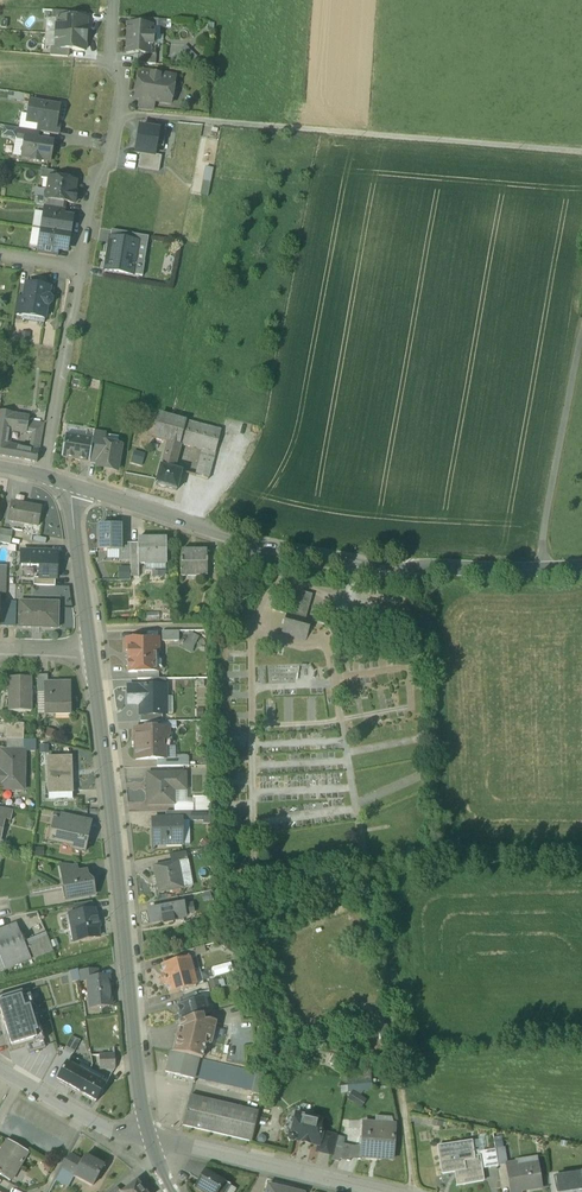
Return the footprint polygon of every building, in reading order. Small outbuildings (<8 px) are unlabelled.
[(71,12),(53,11),(52,19),(58,19),(58,18),(70,19),(71,12)] [(70,19),(58,18),(58,19),(57,34),(86,36),(87,20),(70,19)] [(158,20),(140,19),(140,26),(152,27),(152,28),(158,28),(158,20)] [(140,26),(128,25),(126,54),(137,55),(155,56),(155,54),(156,45),(153,45),(153,36),(151,35),(152,28),(152,27),(140,26)] [(86,36),(57,34),(56,49),(68,50),(85,51),(86,36)] [(187,45),(181,50),(190,62),(196,57),(187,45)] [(56,49),(51,48),(50,56),(68,57),(68,50),(56,49)] [(155,56),(137,55),(137,63),(155,65),(156,54),(155,54),(155,56)] [(175,77),(140,71),(136,91),(141,92),(140,99),(154,102),(170,105),(171,99),(175,97),(176,90),(173,87),(175,77)] [(154,102),(140,99),(138,110),(152,111),(154,102)] [(59,107),(30,102),(28,115),(32,116),(31,123),(38,125),(56,127),(56,126),(59,107)] [(56,127),(38,125),(37,132),(39,132),(59,135),(60,126),(56,126),(56,127)] [(166,132),(140,127),(136,153),(140,154),(154,156),(154,155),(156,147),(163,148),(166,132)] [(37,132),(20,129),(18,139),(25,140),(25,138),(38,140),(39,132),(37,132)] [(38,140),(25,138),(25,140),(22,158),(31,159),(31,161),(40,162),(40,161),(50,162),(53,143),(38,140)] [(154,156),(140,154),(138,168),(159,172),(162,157),(154,155),(154,156)] [(215,169),(206,167),(201,195),(210,196),(215,169)] [(55,172),(41,170),(40,178),(44,179),(49,179),(50,178),(54,179),(55,172)] [(54,179),(50,178),(49,179),(48,189),(46,199),(65,202),(75,204),(76,193),(74,193),(76,183),(54,179)] [(65,202),(46,199),(45,206),(64,209),(65,202)] [(64,209),(45,206),(44,214),(63,217),(64,209)] [(63,217),(44,214),(42,230),(70,235),(72,221),(71,221),(71,218),(63,217)] [(70,235),(42,230),(39,247),(58,250),(66,252),(66,249),(67,249),(70,235)] [(133,234),(112,231),(110,238),(132,241),(133,234)] [(132,241),(110,238),(105,271),(142,277),(145,263),(135,261),(139,243),(132,241)] [(58,250),(39,247),(38,255),(56,258),(58,250)] [(50,289),(26,285),(24,298),(21,316),(21,317),(22,317),(22,313),(45,317),(47,306),(48,306),(51,304),(51,301),(49,298),(48,298),(50,289)] [(24,298),(17,297),(14,315),(21,316),(24,298)] [(45,317),(22,313),(22,317),(21,321),(44,325),(45,317)] [(39,407),(37,419),(36,424),(43,425),(46,408),(39,407)] [(7,447),(10,429),(12,416),(6,415),(0,414),(0,457),(22,460),(23,460),(25,450),(7,447)] [(186,421),(160,414),(154,437),(154,438),(168,442),(180,445),(186,421)] [(29,418),(12,416),(10,429),(27,432),(28,423),(29,418)] [(221,430),(186,421),(180,445),(202,450),(195,476),(208,480),(221,430)] [(36,424),(28,423),(27,432),(34,432),(36,424)] [(43,425),(36,424),(34,432),(36,434),(36,436),(41,437),(43,425)] [(106,436),(94,434),(93,441),(90,462),(97,463),(101,443),(105,444),(106,436)] [(36,436),(33,448),(32,451),(25,450),(23,460),(37,463),(41,438),(41,437),(36,436)] [(93,441),(65,436),(62,458),(89,462),(90,462),(93,441)] [(180,445),(168,442),(165,453),(177,456),(180,445)] [(105,444),(101,443),(97,463),(97,466),(112,469),(112,471),(116,471),(121,447),(105,444)] [(141,466),(145,454),(134,450),(130,462),(141,466)] [(177,456),(165,453),(162,467),(173,470),(177,456)] [(162,467),(161,467),(156,486),(158,486),(158,487),(166,489),(166,488),(177,491),(182,472),(173,470),(162,467)] [(41,509),(11,504),(8,521),(38,526),(41,509)] [(120,526),(99,526),(99,552),(119,552),(120,552),(120,544),(120,526)] [(0,529),(0,536),(11,538),(13,531),(0,529)] [(0,536),(0,543),(10,545),(11,538),(0,536)] [(166,539),(137,539),(137,544),(138,564),(139,564),(166,564),(166,539)] [(130,544),(120,544),(120,552),(119,552),(119,562),(130,562),(130,544)] [(138,564),(137,544),(130,544),(130,562),(131,577),(139,577),(139,564),(138,564)] [(206,559),(206,551),(181,551),(181,560),(180,560),(180,577),(207,577),(206,559)] [(57,553),(22,552),(21,566),(40,567),(40,578),(40,579),(55,579),(56,579),(57,567),(57,553)] [(225,556),(214,556),(214,572),(221,571),(225,556)] [(118,580),(129,580),(130,567),(118,567),(118,580)] [(55,579),(40,579),(40,578),(34,578),(33,586),(55,586),(55,579)] [(379,588),(370,586),(369,593),(378,595),(379,588)] [(290,612),(283,636),(309,644),(316,619),(309,618),(315,598),(300,594),(294,613),(290,612)] [(58,604),(19,603),(19,628),(57,629),(58,604)] [(0,609),(0,627),(16,627),(16,609),(0,609)] [(178,631),(161,632),(162,642),(178,641),(178,631)] [(193,651),(198,635),(189,633),(185,648),(193,651)] [(158,640),(126,640),(126,651),(128,651),(128,673),(137,673),(159,672),(161,669),(161,662),(159,660),(158,640)] [(205,647),(198,643),(190,659),(198,663),(205,647)] [(30,678),(9,678),(9,693),(12,693),(12,712),(31,712),(30,678)] [(152,679),(151,679),(151,687),(165,687),(165,679),(152,679)] [(45,684),(44,684),(44,693),(45,715),(70,715),(69,683),(45,684)] [(165,699),(165,687),(151,687),(146,687),(146,686),(143,686),(143,687),(127,687),(128,706),(140,706),(140,716),(162,715),(162,699),(165,699)] [(24,723),(7,723),(7,740),(24,740),(24,723)] [(168,741),(168,729),(135,729),(136,760),(157,760),(165,760),(165,759),(165,747),(161,747),(160,741),(168,741)] [(24,740),(7,740),(6,751),(23,751),(24,740)] [(0,751),(0,771),(0,786),(23,786),(24,751),(23,751),(6,751),(0,751)] [(173,759),(165,759),(165,760),(157,760),(157,767),(188,767),(188,758),(187,756),(173,757),(173,759)] [(70,758),(47,759),(48,799),(72,798),(70,758)] [(184,773),(151,774),(152,789),(147,789),(147,805),(170,805),(169,790),(185,790),(184,773)] [(193,803),(174,803),(174,812),(185,812),(193,812),(193,803)] [(193,812),(185,812),(185,822),(203,821),(203,811),(193,812)] [(87,819),(61,814),(60,823),(85,829),(87,819)] [(181,819),(156,819),(157,829),(152,829),(152,846),(167,846),(167,840),(182,840),(181,819)] [(60,823),(55,822),(51,840),(50,842),(73,848),(72,850),(85,853),(87,841),(82,840),(85,829),(60,823)] [(169,855),(171,863),(178,862),(178,863),(187,861),(185,852),(169,855)] [(192,887),(187,861),(178,863),(183,889),(192,887)] [(171,863),(154,867),(159,894),(183,889),(178,863),(178,862),(171,863)] [(72,866),(60,864),(62,879),(77,876),(76,866),(72,866)] [(77,876),(62,879),(64,889),(69,888),(71,899),(93,895),(91,883),(87,878),(86,875),(77,876)] [(176,898),(156,902),(157,909),(178,905),(176,898)] [(91,902),(75,905),(77,913),(92,910),(91,902)] [(157,909),(148,911),(150,924),(163,921),(164,924),(173,922),(173,920),(185,917),(185,915),(183,905),(183,904),(178,905),(157,909)] [(190,904),(183,905),(185,915),(192,914),(193,912),(192,905),(190,904)] [(77,913),(69,914),(71,926),(75,926),(78,939),(74,940),(74,941),(99,937),(97,927),(99,926),(97,916),(95,917),(94,910),(92,910),(77,913)] [(0,929),(0,958),(5,970),(31,959),(24,942),(25,942),(25,941),(23,937),(22,937),(16,923),(0,929)] [(46,933),(25,941),(25,942),(24,942),(31,959),(53,950),(46,933)] [(194,949),(173,955),(175,962),(189,958),(189,959),(196,957),(194,949)] [(175,962),(161,965),(164,975),(160,976),(161,981),(193,972),(189,959),(189,958),(175,962)] [(202,981),(221,977),(219,967),(200,972),(202,981)] [(97,970),(79,972),(80,981),(88,980),(88,979),(98,978),(97,970)] [(193,972),(161,981),(163,986),(166,985),(169,994),(182,991),(197,987),(197,986),(193,972)] [(107,977),(98,978),(88,979),(88,980),(91,1008),(110,1006),(107,977)] [(197,987),(182,991),(184,998),(195,995),(209,991),(207,983),(197,986),(197,987)] [(10,1051),(28,1045),(44,1041),(29,989),(0,997),(0,1016),(10,1051)] [(184,998),(180,999),(182,1006),(197,1002),(195,995),(184,998)] [(182,1006),(178,1007),(180,1014),(178,1017),(175,1018),(177,1022),(205,1015),(204,1010),(206,1007),(204,1000),(182,1006)] [(205,1015),(179,1022),(181,1029),(178,1030),(173,1053),(199,1059),(202,1059),(205,1046),(207,1046),(207,1045),(211,1046),(216,1022),(209,1021),(207,1022),(205,1015)] [(388,1031),(380,1032),(382,1044),(389,1043),(388,1031)] [(71,1035),(66,1046),(74,1050),(80,1039),(71,1035)] [(44,1041),(28,1045),(30,1051),(46,1047),(44,1041)] [(74,1050),(71,1056),(81,1062),(84,1056),(74,1050)] [(173,1053),(171,1052),(167,1072),(195,1079),(196,1075),(199,1059),(173,1053)] [(115,1055),(100,1055),(101,1068),(116,1067),(115,1055)] [(81,1062),(71,1056),(67,1062),(78,1068),(81,1062)] [(267,1075),(202,1059),(199,1059),(196,1075),(263,1092),(267,1075)] [(78,1068),(67,1062),(57,1080),(79,1092),(89,1074),(78,1068)] [(92,1069),(89,1074),(101,1081),(104,1075),(92,1069)] [(101,1081),(89,1074),(79,1092),(96,1102),(106,1084),(101,1081)] [(109,1079),(104,1075),(101,1081),(106,1084),(109,1079)] [(350,1083),(351,1092),(373,1090),(372,1081),(350,1083)] [(362,1109),(367,1102),(355,1093),(350,1101),(362,1109)] [(258,1112),(192,1096),(185,1125),(251,1141),(258,1112)] [(322,1119),(296,1113),(291,1133),(288,1135),(288,1138),(289,1141),(293,1142),(296,1140),(318,1146),(319,1146),(322,1133),(320,1129),(322,1119)] [(376,1124),(363,1123),(361,1144),(361,1156),(381,1157),(392,1158),(395,1125),(376,1124)] [(337,1137),(323,1133),(322,1133),(319,1146),(318,1146),(317,1152),(333,1155),(335,1146),(337,1137)] [(8,1140),(0,1153),(0,1173),(12,1180),(28,1152),(8,1140)] [(502,1141),(494,1142),(495,1149),(503,1148),(502,1141)] [(470,1144),(454,1147),(454,1144),(437,1147),(442,1174),(454,1172),(457,1185),(483,1181),(481,1169),(479,1157),(478,1157),(474,1158),(471,1142),(470,1142),(470,1144)] [(353,1146),(343,1144),(342,1148),(340,1159),(350,1161),(350,1158),(353,1146)] [(361,1144),(353,1146),(350,1158),(360,1159),(361,1156),(361,1144)] [(342,1148),(335,1146),(333,1155),(332,1159),(339,1161),(340,1159),(342,1148)] [(503,1148),(495,1149),(498,1166),(506,1165),(507,1164),(505,1148),(503,1148)] [(495,1149),(478,1152),(478,1157),(479,1157),(481,1169),(498,1166),(495,1149)] [(74,1175),(81,1161),(70,1155),(57,1179),(69,1185),(74,1175)] [(84,1157),(83,1157),(81,1161),(74,1175),(95,1185),(104,1167),(84,1157)] [(518,1166),(517,1163),(507,1164),(506,1165),(510,1191),(522,1191),(521,1190),(542,1187),(538,1163),(518,1166)] [(505,1167),(499,1168),(502,1191),(507,1191),(505,1167)] [(206,1170),(196,1187),(205,1191),(226,1191),(230,1185),(224,1181),(206,1170)] [(554,1177),(557,1191),(581,1191),(581,1173),(554,1177)] [(136,1181),(123,1191),(145,1191),(136,1181)]
